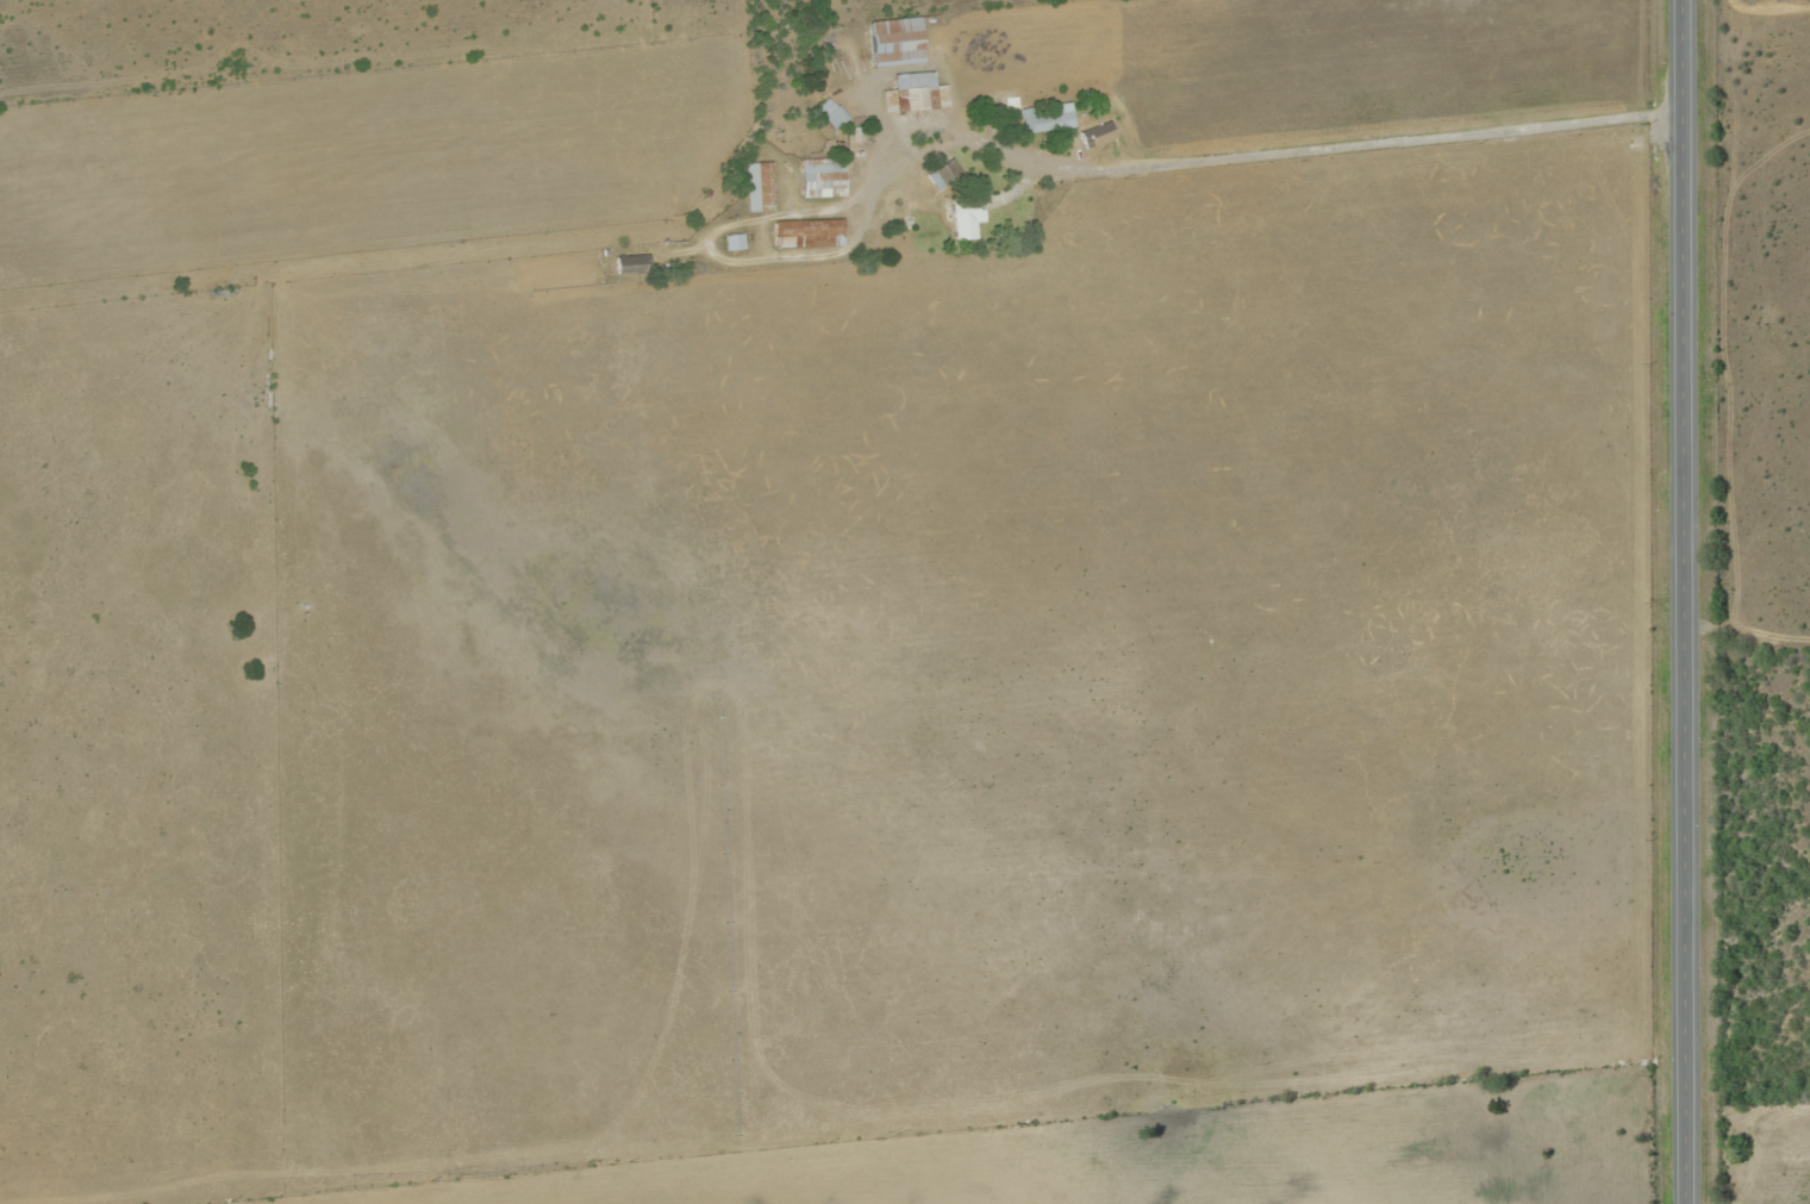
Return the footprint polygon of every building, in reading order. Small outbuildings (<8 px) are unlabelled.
[(868,19),(871,65),(922,62),(919,16),(868,19)] [(891,72),(892,89),(881,90),(882,110),(946,107),(945,84),(932,84),(932,71),(891,72)] [(846,116),(827,96),(813,109),(832,129),(846,116)] [(1071,127),(1068,103),(1036,106),(1018,108),(1020,132),(1071,127)] [(1114,138),(1109,121),(1079,130),(1084,147),(1114,138)] [(843,157),(799,158),(800,196),(844,196),(843,157)] [(745,161),(745,210),(771,210),(771,161),(745,161)] [(951,239),(974,239),(974,221),(979,221),(979,196),(951,196),(951,239)] [(772,218),(772,246),(841,246),(841,218),(772,218)] [(724,248),(741,248),(741,233),(724,233),(724,248)] [(615,272),(645,272),(645,255),(615,255),(615,272)]
